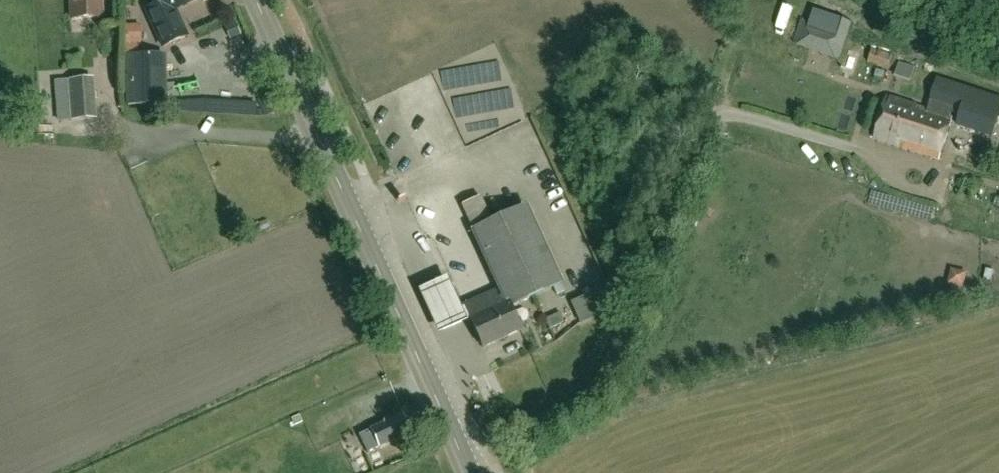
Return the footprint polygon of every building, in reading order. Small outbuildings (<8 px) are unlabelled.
[(101,18),(100,0),(71,0),(72,19),(101,18)] [(193,0),(158,0),(159,3),(147,8),(162,45),(185,36),(174,9),(193,0)] [(838,59),(847,34),(805,19),(796,45),(838,59)] [(128,105),(165,104),(164,55),(127,56),(128,105)] [(914,67),(899,63),(896,74),(911,79),(914,67)] [(58,121),(72,120),(92,119),(89,79),(55,81),(58,121)] [(959,114),(955,126),(991,138),(998,112),(998,101),(935,81),(927,109),(887,96),(874,138),(939,159),(953,117),(949,116),(951,111),(959,114)] [(483,348),(520,331),(510,307),(561,284),(525,206),(472,230),(499,288),(466,303),(463,304),(483,348)] [(447,276),(421,288),(438,327),(465,316),(447,276)] [(536,339),(556,328),(539,296),(519,307),(536,339)] [(609,310),(584,319),(587,329),(613,320),(609,310)] [(410,432),(402,415),(359,435),(368,453),(410,432)]
